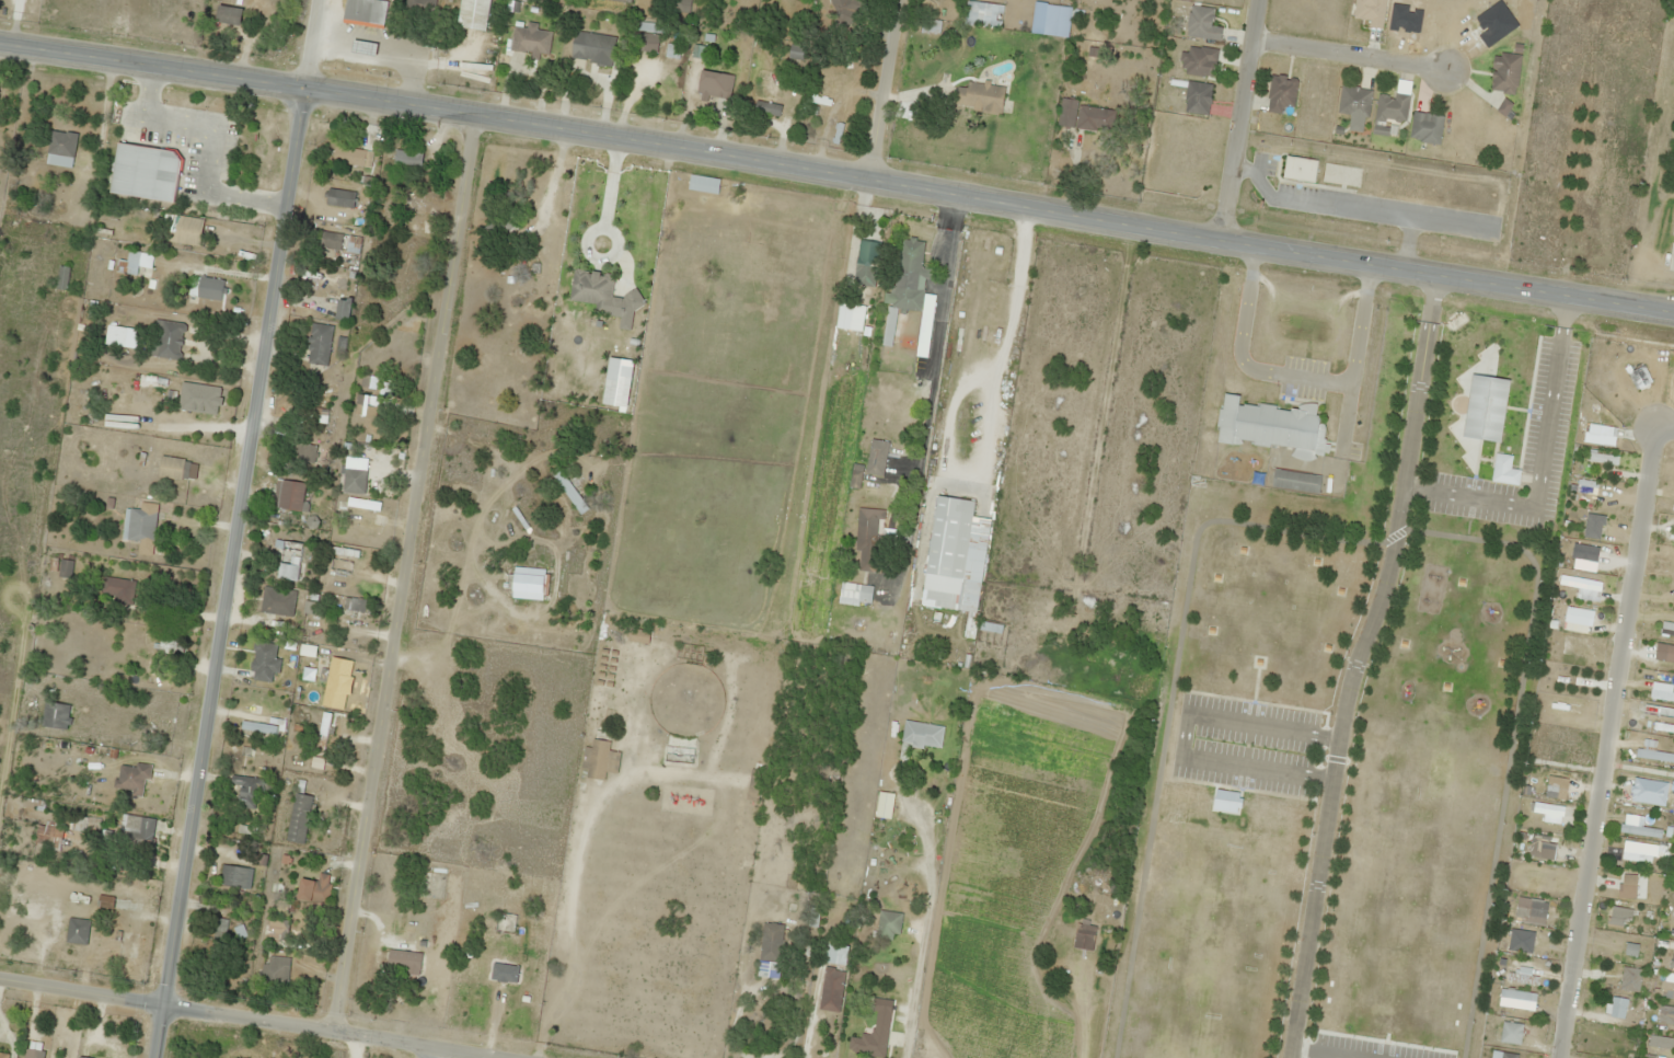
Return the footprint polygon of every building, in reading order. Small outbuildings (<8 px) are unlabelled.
[(386,0),(345,0),(342,20),(382,26),(386,0)] [(400,16),(428,23),(434,0),(404,0),(400,16)] [(489,0),(460,0),(455,26),(484,31),(489,0)] [(688,0),(673,0),(671,8),(685,12),(688,0)] [(838,24),(859,15),(853,0),(828,0),(838,24)] [(1368,21),(1367,27),(1381,29),(1385,0),(1355,0),(1352,18),(1368,21)] [(963,26),(1001,27),(1001,3),(964,2),(963,26)] [(1488,29),(1479,37),(1486,45),(1513,22),(1495,2),(1478,17),(1488,29)] [(215,21),(239,25),(242,9),(218,4),(215,21)] [(1219,41),(1221,27),(1211,25),(1213,8),(1188,4),(1184,36),(1219,41)] [(549,52),(549,30),(535,30),(535,25),(510,25),(511,53),(549,52)] [(610,66),(614,37),(573,30),(569,59),(610,66)] [(633,50),(655,52),(657,34),(635,32),(633,50)] [(1179,72),(1212,78),(1217,50),(1184,44),(1179,72)] [(1496,51),(1488,88),(1513,94),(1521,56),(1496,51)] [(733,75),(700,69),(696,93),(729,98),(733,75)] [(1266,112),(1292,115),(1295,77),(1269,75),(1266,112)] [(963,100),(1002,110),(1007,89),(968,79),(963,100)] [(1182,112),(1207,115),(1211,84),(1186,81),(1182,112)] [(1372,90),(1340,86),(1337,113),(1368,117),(1372,90)] [(1403,125),(1409,97),(1378,91),(1373,118),(1403,125)] [(1511,104),(1503,99),(1496,110),(1504,115),(1511,104)] [(1114,109),(1060,100),(1056,124),(1110,133),(1114,109)] [(1440,143),(1442,115),(1412,113),(1410,141),(1440,143)] [(76,134),(50,129),(44,162),(70,167),(76,134)] [(169,172),(172,153),(136,146),(138,137),(121,134),(116,162),(169,172)] [(369,167),(371,151),(333,146),(331,163),(369,167)] [(421,150),(396,146),(392,166),(418,170),(421,150)] [(1315,181),(1317,159),(1285,156),(1283,178),(1315,181)] [(125,172),(101,172),(101,201),(125,201),(125,172)] [(716,195),(719,179),(689,173),(686,189),(716,195)] [(166,191),(164,207),(200,212),(204,189),(176,185),(175,193),(166,191)] [(352,209),(355,192),(327,187),(324,204),(352,209)] [(518,221),(509,209),(477,233),(485,245),(518,221)] [(198,247),(203,220),(172,214),(167,241),(198,247)] [(969,248),(984,242),(979,230),(964,237),(969,248)] [(359,234),(319,234),(319,250),(359,250),(359,234)] [(993,254),(1006,244),(1000,235),(986,244),(993,254)] [(920,311),(925,269),(920,268),(922,249),(895,246),(884,345),(890,346),(894,308),(920,311)] [(126,270),(150,270),(150,252),(126,252),(126,270)] [(852,285),(874,288),(878,256),(856,253),(852,285)] [(189,278),(189,299),(222,299),(222,278),(189,278)] [(335,319),(348,320),(349,300),(337,299),(335,319)] [(182,323),(154,319),(149,356),(178,359),(182,323)] [(330,325),(310,323),(306,363),(327,365),(330,325)] [(626,409),(633,360),(609,357),(601,405),(626,409)] [(1500,441),(1508,379),(1469,374),(1462,437),(1500,441)] [(210,414),(220,392),(192,379),(183,399),(204,408),(203,410),(210,414)] [(1215,441),(1292,449),(1292,458),(1312,460),(1313,453),(1322,454),(1325,430),(1315,429),(1317,405),(1299,403),(1298,410),(1238,403),(1239,395),(1221,393),(1215,441)] [(887,441),(869,439),(865,474),(883,476),(887,441)] [(315,443),(287,443),(287,462),(315,462),(315,443)] [(1491,468),(1508,472),(1511,456),(1494,452),(1491,468)] [(158,477),(194,480),(196,460),(159,457),(158,477)] [(364,494),(366,458),(344,457),(341,492),(364,494)] [(1317,494),(1320,476),(1273,469),(1270,486),(1317,494)] [(553,474),(578,514),(585,510),(560,470),(553,474)] [(304,482),(278,479),(275,508),(301,511),(304,482)] [(972,501),(935,496),(921,605),(958,610),(972,501)] [(156,511),(127,508),(124,539),(152,543),(156,511)] [(856,509),(855,571),(876,571),(878,509),(856,509)] [(305,533),(267,528),(266,538),(275,539),(270,577),(298,581),(305,533)] [(67,578),(71,561),(60,558),(57,576),(67,578)] [(507,573),(507,598),(546,598),(546,573),(507,573)] [(135,581),(102,576),(99,599),(131,603),(135,581)] [(872,586),(840,582),(838,598),(870,602),(872,586)] [(259,612),(292,615),(295,590),(262,587),(259,612)] [(364,597),(344,595),(342,610),(363,611),(364,597)] [(183,637),(158,637),(158,653),(183,653),(183,637)] [(266,682),(269,670),(277,673),(281,659),(274,657),(277,646),(257,641),(247,677),(266,682)] [(329,704),(343,660),(333,657),(320,701),(329,704)] [(70,704),(43,702),(41,727),(67,729),(70,704)] [(276,727),(242,719),(240,727),(274,735),(276,727)] [(901,748),(941,748),(941,723),(901,723),(901,748)] [(148,766),(118,762),(114,793),(143,797),(148,766)] [(236,807),(255,811),(261,780),(231,774),(229,784),(240,786),(236,807)] [(889,820),(893,794),(878,792),(874,817),(889,820)] [(310,796),(293,793),(285,841),(302,844),(310,796)] [(124,841),(153,841),(153,817),(124,817),(124,841)] [(246,867),(221,865),(220,886),(245,888),(246,867)] [(316,881),(299,878),(295,899),(324,905),(330,876),(317,873),(316,881)] [(112,899),(99,895),(97,904),(110,907),(112,899)] [(87,919),(67,918),(65,942),(86,944),(87,919)] [(226,918),(212,918),(212,944),(226,944),(226,918)] [(287,920),(268,918),(266,940),(284,942),(287,920)] [(783,924),(763,922),(759,961),(779,962),(783,924)] [(1071,947),(1091,951),(1095,927),(1076,923),(1071,947)] [(846,946),(827,944),(825,962),(844,964),(846,946)] [(385,967),(420,970),(421,953),(387,949),(385,967)] [(263,982),(287,982),(287,956),(263,956),(263,982)] [(844,970),(823,967),(817,1010),(838,1013),(844,970)] [(892,1001),(872,997),(870,1010),(889,1013),(892,1001)] [(887,1031),(871,1028),(869,1038),(849,1035),(846,1053),(877,1057),(883,1057),(887,1031)] [(24,1048),(23,1057),(41,1057),(42,1050),(24,1048)]
